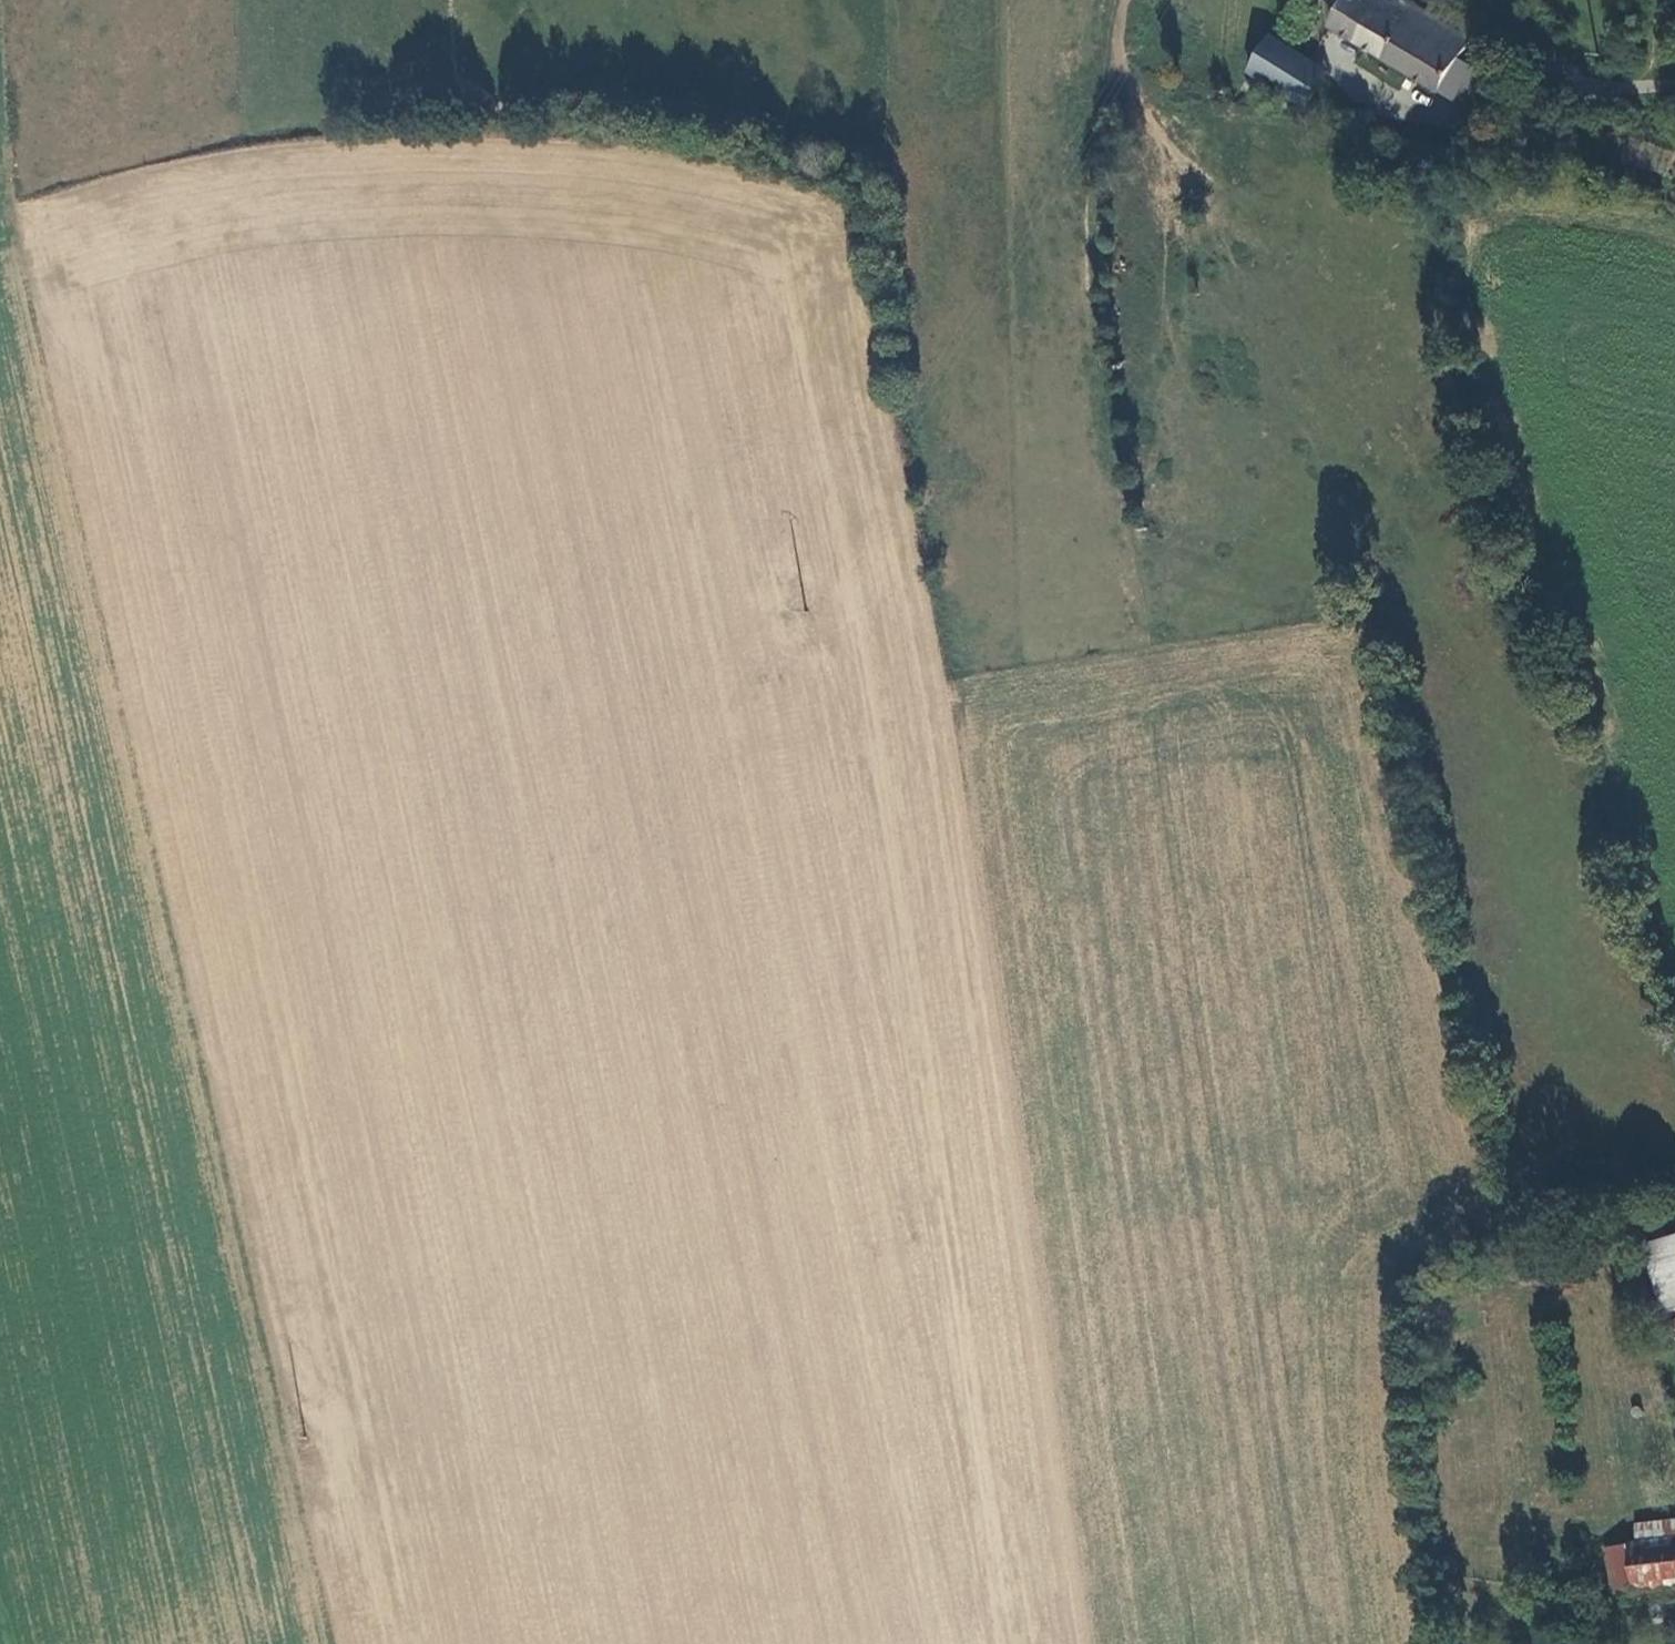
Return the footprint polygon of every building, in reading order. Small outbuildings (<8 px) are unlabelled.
[(1327,3),(1340,11),(1347,0),(1328,0),(1327,3)] [(1403,0),(1347,0),(1340,11),(1330,26),(1438,95),(1461,59),(1458,58),(1469,42),(1403,0)] [(1326,73),(1271,37),(1248,72),(1303,107),(1326,73)] [(1518,81),(1514,79),(1509,80),(1506,81),(1503,85),(1504,92),(1508,96),(1514,96),(1518,94),(1521,90),(1521,85),(1518,81)] [(1638,1239),(1659,1308),(1674,1303),(1674,1228),(1638,1239)] [(1627,1544),(1633,1591),(1674,1587),(1674,1540),(1627,1544)] [(1633,1591),(1627,1544),(1601,1547),(1608,1594),(1633,1591)]
